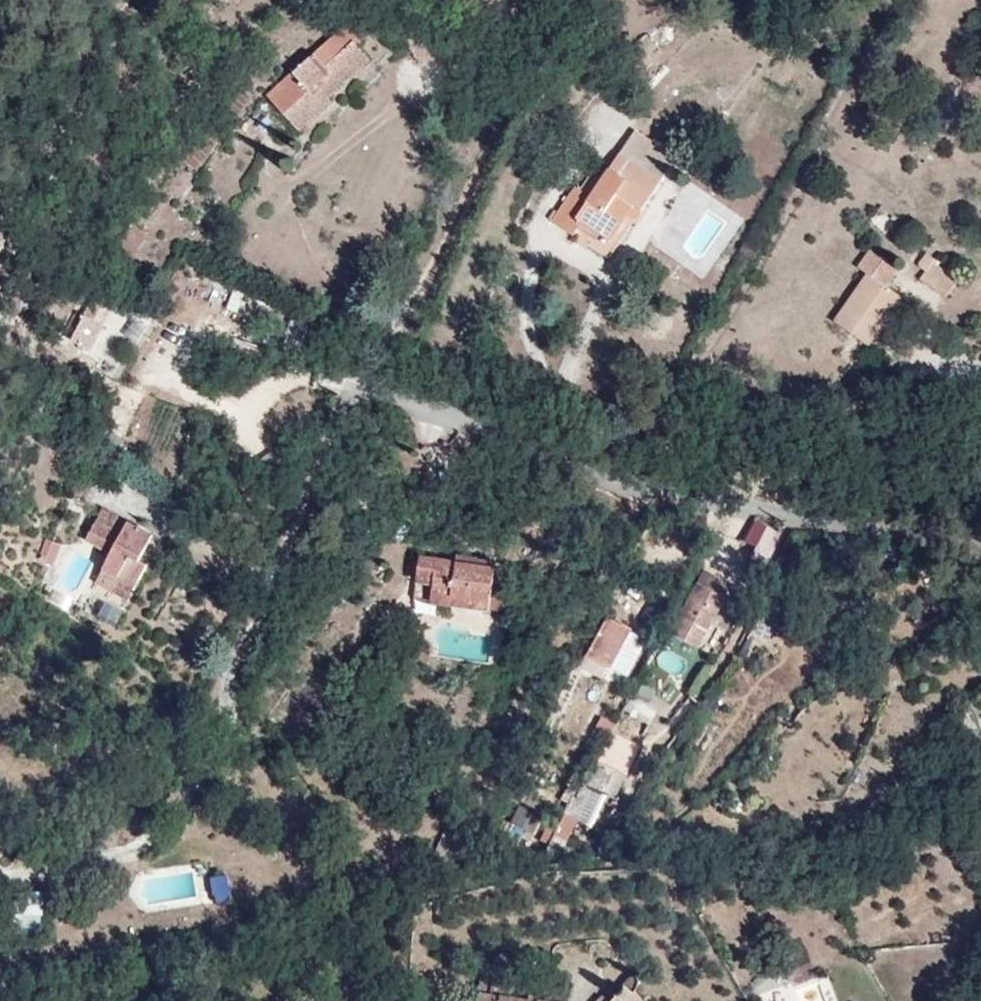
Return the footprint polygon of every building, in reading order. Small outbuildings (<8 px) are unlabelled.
[(313,41),(277,95),(255,129),(294,155),(319,121),(313,117),(344,72),(328,62),(333,55),(321,46),(313,41)] [(617,73),(626,79),(635,66),(627,60),(617,73)] [(257,147),(247,140),(233,159),(244,166),(257,147)] [(606,177),(582,223),(581,224),(569,217),(549,251),(572,264),(578,252),(604,266),(617,244),(626,226),(639,233),(655,204),(671,171),(622,145),(606,177)] [(626,226),(617,244),(629,251),(639,233),(626,226)] [(136,230),(115,254),(128,264),(150,241),(136,230)] [(882,305),(893,288),(864,268),(851,285),(861,292),(829,334),(864,361),(898,316),(882,305)] [(915,285),(923,291),(931,281),(933,278),(924,271),(915,285)] [(931,281),(923,291),(918,297),(944,317),(956,301),(931,281)] [(227,308),(244,314),(252,295),(235,288),(227,308)] [(46,336),(60,350),(87,325),(71,310),(46,336)] [(137,343),(147,326),(133,318),(123,335),(137,343)] [(92,524),(101,502),(86,497),(76,518),(92,524)] [(152,534),(128,521),(122,532),(111,526),(117,515),(104,508),(87,539),(110,551),(102,567),(105,568),(99,581),(129,597),(148,562),(139,557),(152,534)] [(753,522),(740,555),(763,563),(775,530),(753,522)] [(45,538),(38,559),(54,565),(61,543),(45,538)] [(423,556),(419,582),(435,583),(434,593),(465,597),(465,607),(493,610),(498,564),(472,561),(471,569),(457,567),(458,560),(423,556)] [(472,561),(458,560),(457,567),(471,569),(472,561)] [(699,649),(732,586),(705,572),(671,635),(699,649)] [(419,582),(417,602),(465,607),(465,597),(434,593),(435,583),(419,582)] [(609,667),(628,631),(605,619),(588,656),(609,667)] [(749,631),(772,638),(776,631),(754,621),(749,631)] [(749,631),(741,644),(762,656),(772,638),(749,631)] [(630,697),(622,710),(647,724),(655,711),(630,697)] [(639,740),(645,721),(619,713),(613,732),(639,740)] [(644,742),(663,748),(669,726),(651,720),(644,742)] [(583,768),(540,851),(554,857),(559,847),(569,850),(578,829),(584,832),(610,782),(583,768)] [(559,847),(554,857),(552,862),(568,872),(589,835),(584,832),(578,829),(569,850),(559,847)] [(628,980),(608,1000),(646,1000),(628,980)] [(504,993),(477,991),(476,1000),(504,1000),(504,993)]
